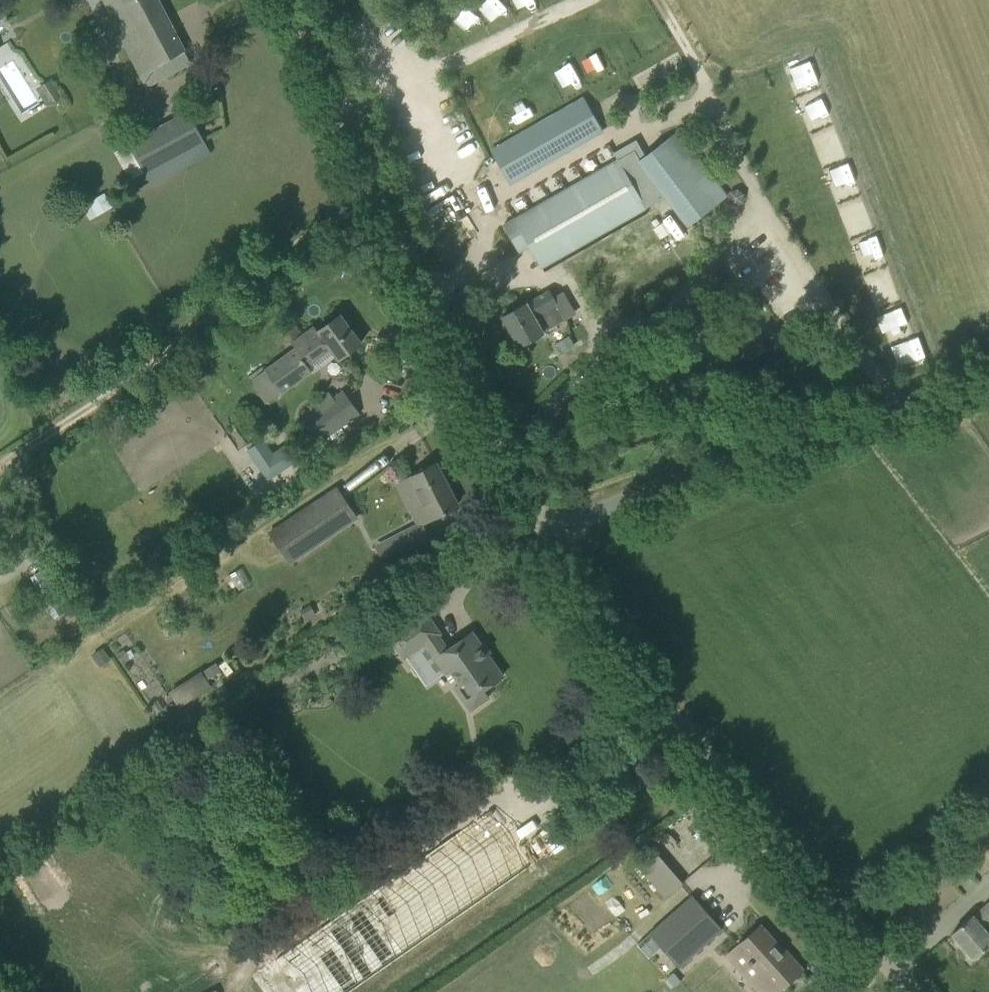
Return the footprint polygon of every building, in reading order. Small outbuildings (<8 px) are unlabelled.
[(110,16),(146,86),(191,63),(158,0),(119,0),(107,6),(112,15),(110,16)] [(663,56),(646,68),(656,83),(673,71),(663,56)] [(64,60),(58,64),(61,70),(68,67),(64,60)] [(821,98),(802,104),(810,126),(828,120),(821,98)] [(601,132),(582,99),(490,150),(509,184),(601,132)] [(129,143),(152,185),(210,153),(187,112),(129,143)] [(639,161),(688,225),(726,196),(677,131),(639,161)] [(503,225),(519,252),(529,246),(541,268),(646,208),(618,159),(503,225)] [(81,205),(90,220),(113,207),(104,192),(81,205)] [(548,291),(527,304),(526,303),(502,317),(519,346),(565,320),(565,321),(566,320),(549,290),(548,291)] [(908,313),(886,321),(892,339),(915,331),(908,313)] [(361,342),(340,314),(317,331),(314,327),(292,343),(296,348),(251,382),(263,398),(268,404),(313,371),(309,365),(331,349),(339,359),(345,354),(361,342)] [(254,368),(246,374),(250,380),(258,374),(254,368)] [(302,421),(320,444),(360,415),(342,391),(328,401),(325,395),(308,409),(312,414),(302,421)] [(273,454),(264,440),(248,451),(268,481),(298,460),(287,444),(273,454)] [(418,472),(404,479),(411,494),(417,491),(431,519),(440,515),(457,505),(436,463),(418,472)] [(268,530),(290,563),(357,519),(334,485),(268,530)] [(415,525),(392,536),(401,555),(430,541),(421,524),(420,522),(415,525)] [(311,606),(300,612),(306,621),(316,614),(311,606)] [(484,689),(502,676),(471,632),(447,649),(437,634),(439,633),(424,611),(408,623),(389,635),(404,657),(424,643),(445,673),(451,669),(460,683),(455,686),(471,709),(489,697),(484,689)] [(352,634),(343,640),(346,644),(348,647),(357,642),(355,639),(352,634)] [(216,664),(204,673),(209,681),(222,672),(216,664)] [(283,991),(349,991),(530,866),(491,809),(266,967),(283,991)] [(641,868),(655,897),(676,886),(662,857),(641,868)] [(692,895),(649,933),(679,966),(722,928),(692,895)] [(982,927),(988,921),(988,902),(973,916),(972,915),(951,934),(973,958),(988,944),(988,935),(982,927)] [(798,966),(790,956),(789,957),(760,925),(736,946),(726,955),(759,991),(776,991),(801,970),(797,966),(798,966)] [(676,969),(667,977),(672,983),(681,976),(676,969)]
